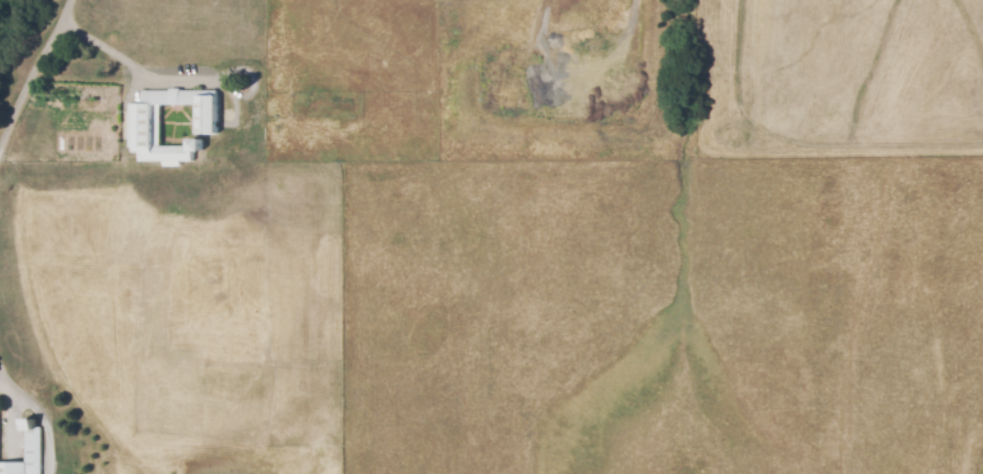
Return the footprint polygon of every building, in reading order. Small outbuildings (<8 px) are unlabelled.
[(220,93),(220,134),(199,134),(199,105),(161,106),(162,145),(191,145),(191,137),(203,136),(203,153),(200,153),(200,156),(195,156),(196,163),(140,163),(140,153),(136,153),(136,149),(130,149),(130,140),(124,140),(124,113),(130,113),(130,104),(136,104),(136,101),(144,101),(144,90),(172,90),(172,88),(183,88),(183,90),(199,90),(199,93),(220,93)] [(41,428),(41,473),(0,473),(0,463),(27,462),(27,430),(23,430),(23,419),(36,419),(36,428),(41,428)]
